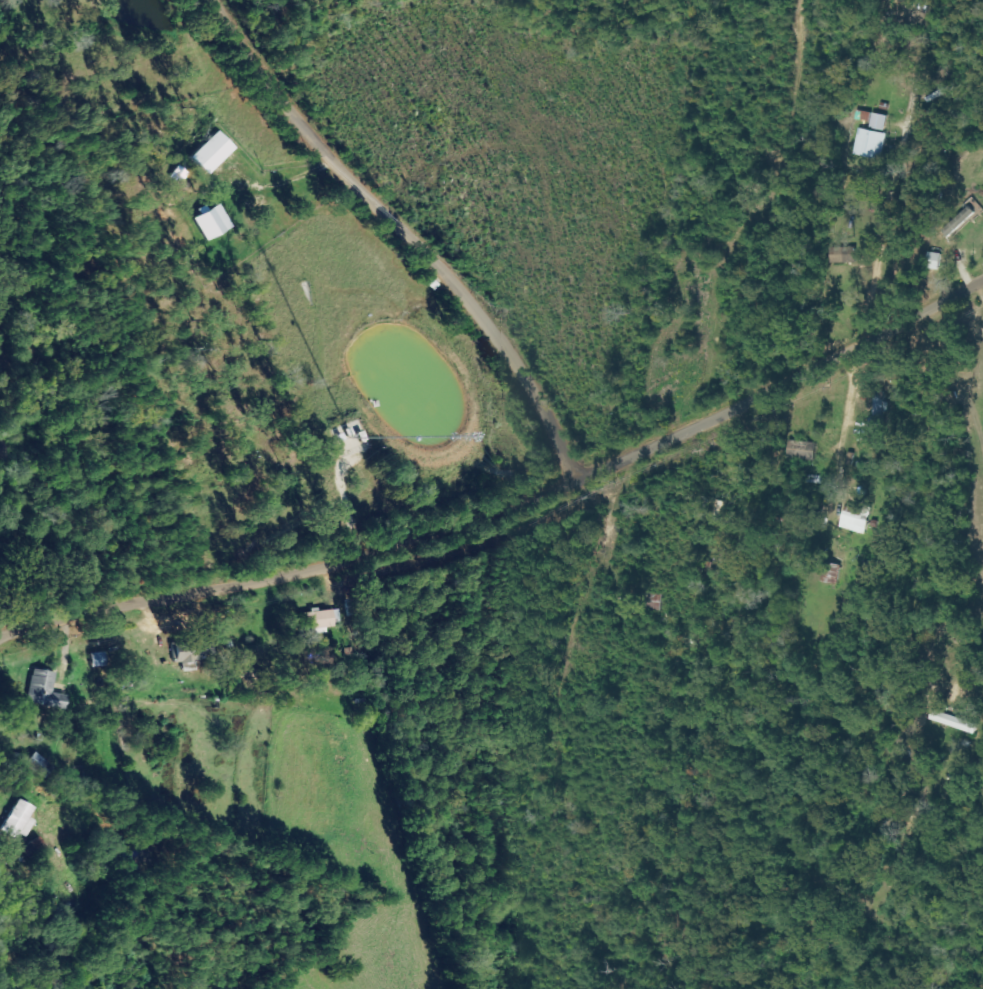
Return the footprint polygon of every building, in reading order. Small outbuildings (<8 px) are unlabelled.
[(872,129),(887,132),(891,118),(876,114),(872,129)] [(889,134),(860,130),(857,157),(885,160),(889,134)] [(236,148),(218,131),(192,158),(210,175),(236,148)] [(953,239),(982,210),(982,207),(975,199),(943,229),(953,239)] [(233,228),(220,205),(195,219),(208,242),(233,228)] [(859,248),(835,248),(835,263),(859,264),(859,248)] [(886,423),(886,395),(877,395),(878,423),(886,423)] [(791,460),(818,461),(819,443),(791,442),(791,460)] [(845,527),(869,533),(873,514),(850,508),(845,527)] [(337,625),(335,609),(305,614),(307,630),(337,625)] [(176,664),(187,662),(187,663),(207,661),(205,641),(174,644),(176,664)] [(93,653),(93,667),(108,667),(107,652),(93,653)] [(57,673),(34,669),(29,704),(66,709),(68,695),(54,694),(57,673)] [(981,724),(936,710),(933,720),(977,735),(981,724)] [(36,807),(18,799),(5,831),(27,840),(36,821),(31,818),(36,807)]
